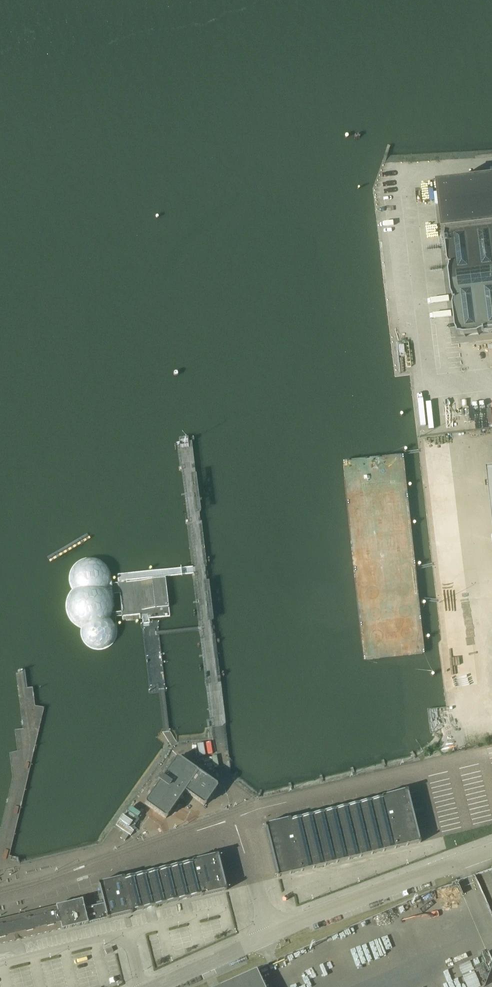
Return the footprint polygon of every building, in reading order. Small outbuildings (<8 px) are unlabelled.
[(439,188),(457,337),(491,333),(491,156),(475,158),(477,184),(439,188)] [(430,486),(462,483),(457,440),(425,444),(430,486)] [(204,806),(218,787),(176,758),(163,777),(161,776),(157,782),(159,783),(144,803),(165,819),(184,792),(204,806)] [(310,815),(264,825),(264,827),(265,828),(265,829),(276,875),(277,875),(276,875),(277,878),(279,877),(280,876),(289,874),(411,845),(412,845),(420,843),(419,841),(418,835),(409,804),(406,791),(381,797),(380,797),(381,798),(310,815)] [(124,841),(128,835),(124,832),(120,838),(124,841)] [(20,939),(75,926),(107,918),(132,912),(132,911),(200,895),(201,896),(202,896),(203,896),(223,891),(224,891),(226,890),(226,888),(225,887),(225,886),(222,873),(218,858),(218,856),(217,855),(192,861),(192,863),(124,879),(124,877),(100,883),(98,883),(101,895),(103,904),(84,908),(82,900),(55,906),(55,907),(0,920),(0,944),(20,939)] [(217,986),(263,986),(256,969),(217,986)]
